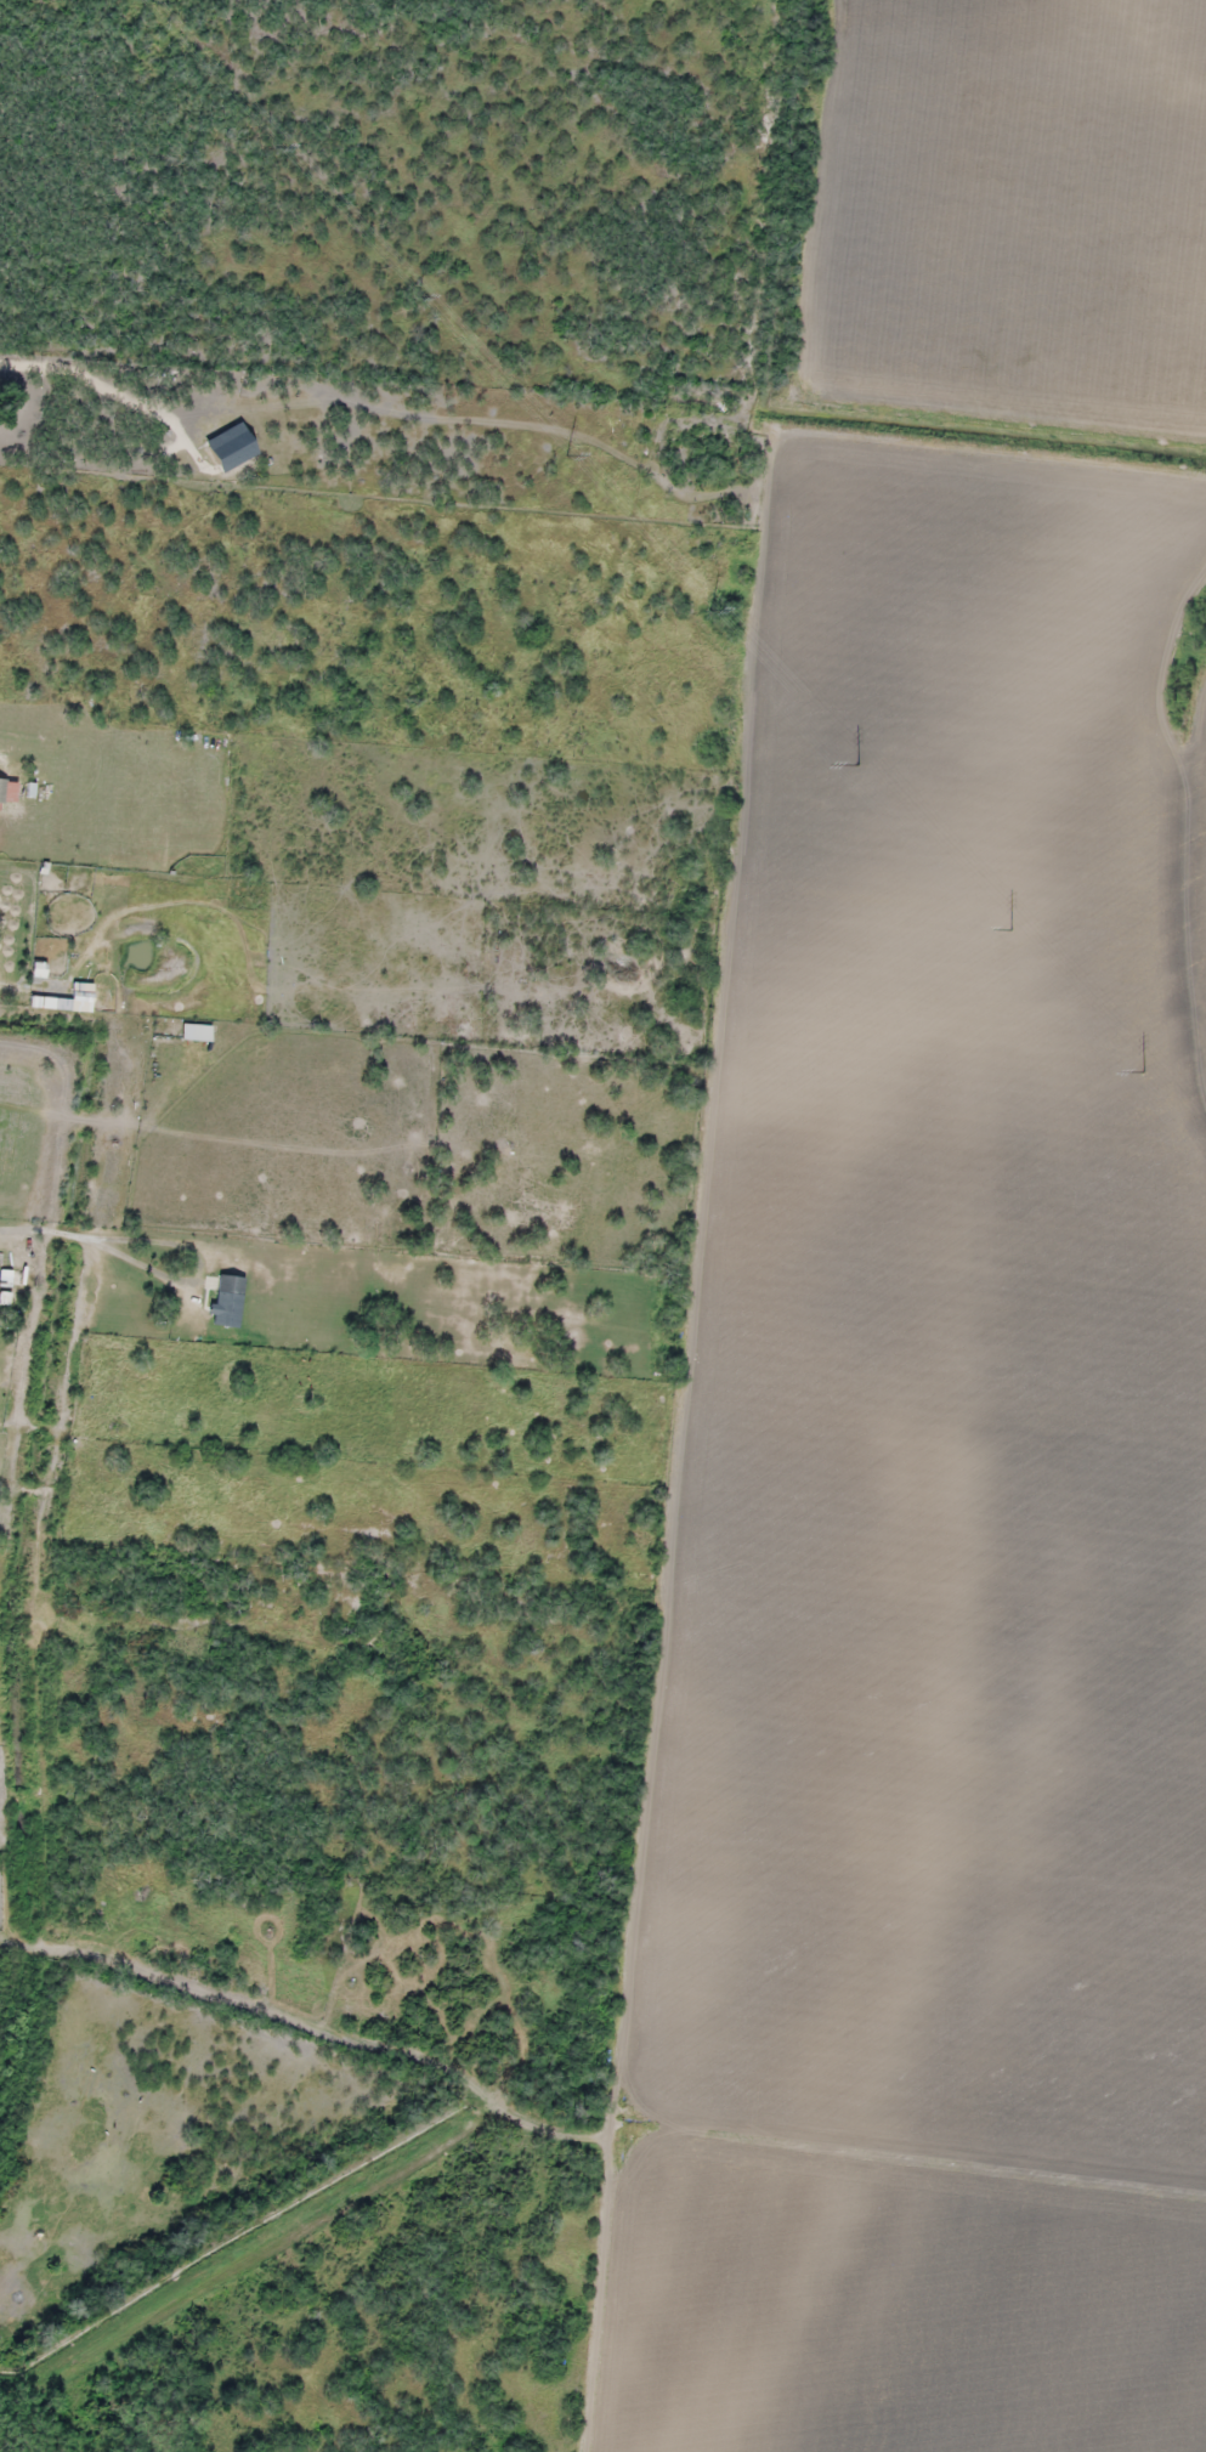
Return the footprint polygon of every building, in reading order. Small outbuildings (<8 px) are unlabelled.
[(29,1009),(115,1014),(115,1003),(91,1002),(92,984),(72,983),(71,999),(30,996),(29,1009)] [(211,1024),(182,1024),(181,1040),(211,1041),(211,1024)] [(238,1328),(243,1278),(218,1275),(213,1326),(238,1328)]
